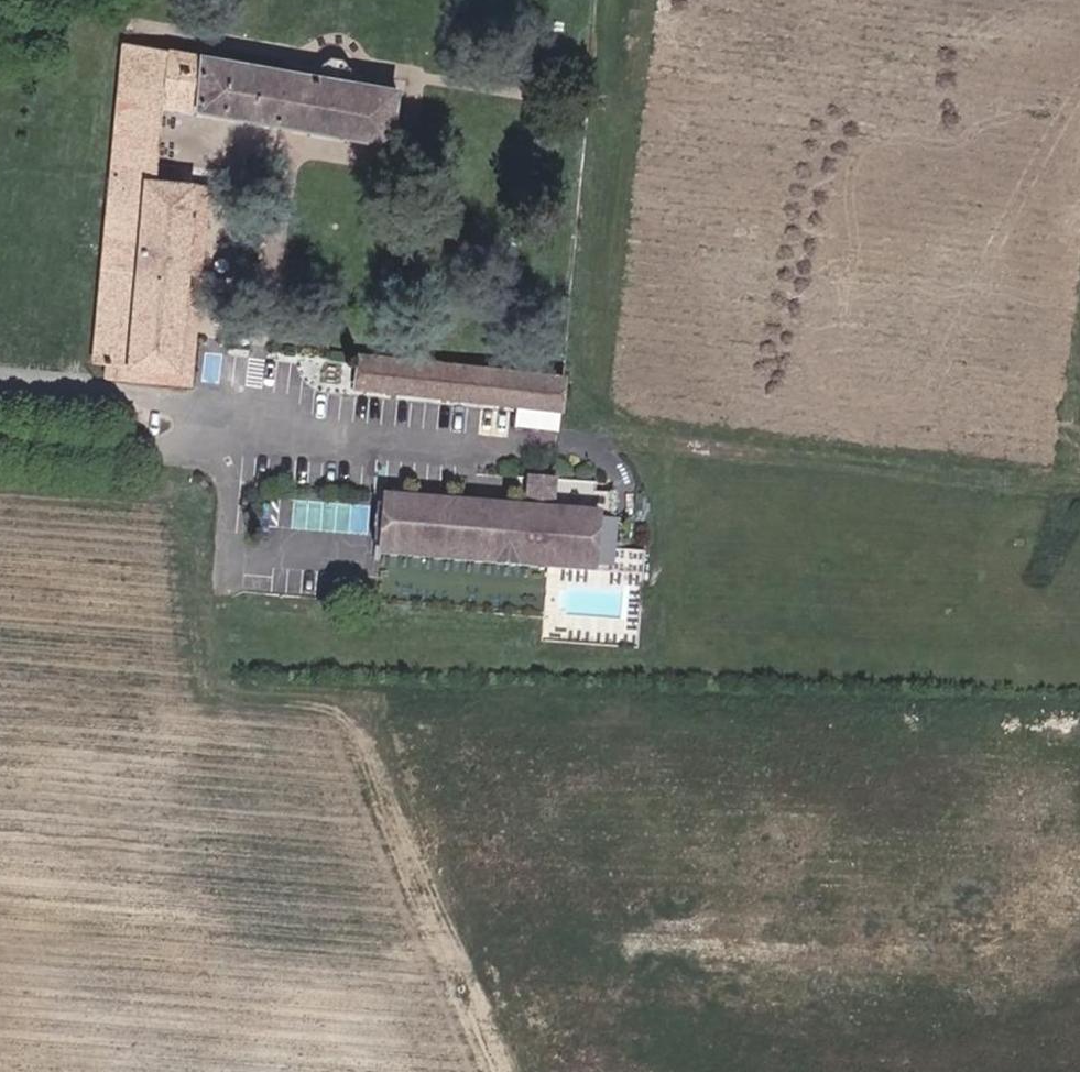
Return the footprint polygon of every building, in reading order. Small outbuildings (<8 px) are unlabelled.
[(319,64),(318,76),(121,47),(110,161),(130,163),(147,164),(151,105),(390,138),(396,87),(346,78),(346,67),(336,58),(328,58),(319,64)] [(130,163),(110,161),(91,363),(107,365),(179,374),(194,185),(130,180),(130,163)] [(194,185),(179,374),(178,386),(195,387),(210,186),(194,185)] [(353,394),(559,417),(563,378),(358,353),(353,394)] [(106,381),(178,386),(179,374),(107,365),(106,381)] [(377,563),(636,581),(639,558),(608,557),(609,542),(622,543),(623,524),(617,528),(607,518),(608,497),(588,496),(589,487),(525,482),(523,514),(381,505),(377,563)]
